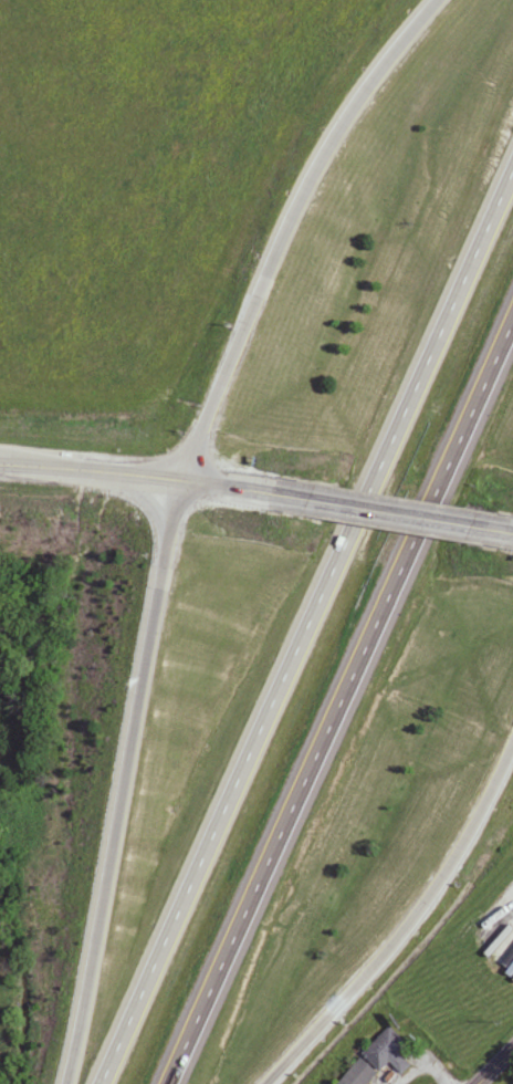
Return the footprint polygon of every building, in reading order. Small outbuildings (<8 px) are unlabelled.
[(403,1075),(412,1067),(400,1055),(409,1045),(392,1028),(364,1055),(383,1074),(393,1065),(403,1075)] [(379,1073),(361,1058),(339,1083),(370,1083),(379,1073)]
